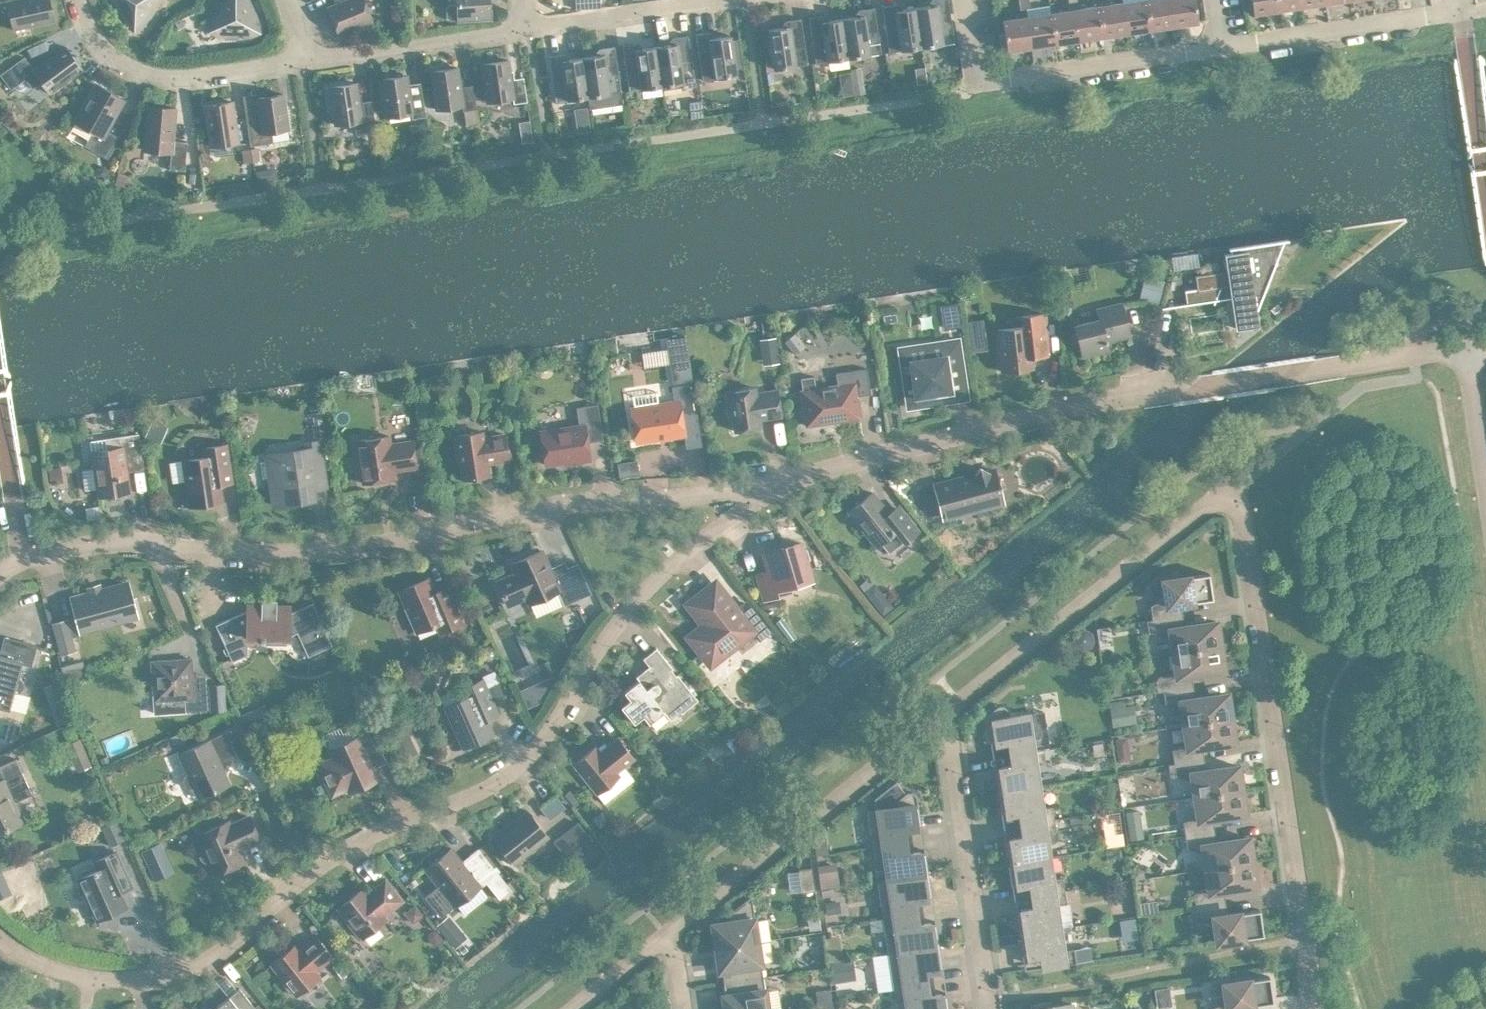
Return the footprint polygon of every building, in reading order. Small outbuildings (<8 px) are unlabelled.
[(54,17),(50,0),(9,0),(15,26),(16,26),(16,24),(53,16),(53,18),(54,17)] [(148,20),(160,0),(111,0),(121,19),(148,20)] [(247,36),(261,13),(254,0),(217,0),(209,12),(222,35),(247,36)] [(339,30),(373,17),(366,0),(334,0),(328,2),(339,30)] [(457,0),(450,1),(447,4),(448,13),(451,16),(458,15),(458,17),(493,15),(493,14),(491,14),(490,0),(457,0)] [(922,43),(916,3),(896,6),(895,0),(883,2),(889,48),(922,43)] [(916,3),(922,43),(955,38),(949,0),(936,0),(937,0),(916,3)] [(1098,2),(1103,33),(1127,29),(1122,0),(1113,0),(1098,2)] [(1127,29),(1150,26),(1147,0),(1122,0),(1127,29)] [(1150,26),(1174,22),(1171,0),(1147,0),(1150,26)] [(1174,22),(1198,19),(1196,0),(1171,0),(1174,22)] [(1277,0),(1252,0),(1254,10),(1279,7),(1277,0)] [(1098,2),(1075,6),(1079,36),(1103,33),(1098,2)] [(863,11),(843,14),(849,54),(881,49),(875,3),(862,5),(863,11)] [(1075,6),(1051,9),(1055,40),(1079,36),(1075,6)] [(1051,9),(1027,13),(1032,43),(1055,40),(1051,9)] [(849,54),(843,14),(823,17),(822,11),(809,13),(816,59),(849,54)] [(1032,43),(1027,13),(1003,16),(1007,47),(1032,43)] [(769,25),(775,65),(808,60),(801,14),(789,16),(790,22),(769,25)] [(696,30),(703,76),(736,71),(736,66),(731,34),(730,31),(710,34),(709,28),(696,30)] [(677,39),(656,42),(662,82),(695,77),(688,31),(676,33),(677,39)] [(739,33),(731,34),(736,66),(743,65),(739,33)] [(662,82),(656,42),(636,45),(635,39),(623,41),(629,87),(662,82)] [(42,77),(50,88),(83,65),(66,42),(34,65),(25,53),(1,70),(11,84),(25,73),(33,84),(42,77)] [(589,93),(588,93),(590,105),(623,100),(615,42),(602,44),(603,50),(583,53),(589,93)] [(556,98),(588,93),(589,93),(583,53),(563,56),(562,50),(549,52),(556,98)] [(513,94),(514,99),(527,97),(524,74),(512,75),(509,56),(481,60),(485,83),(486,94),(487,98),(513,94)] [(463,101),(464,107),(477,105),(475,95),(474,84),(473,81),(461,83),(458,63),(431,68),(434,88),(436,101),(436,105),(463,101)] [(380,75),(386,113),(412,109),(413,114),(426,112),(422,89),(411,90),(408,71),(380,75)] [(864,78),(854,80),(855,90),(865,89),(864,78)] [(376,127),(372,96),(360,98),(357,79),(329,83),(335,120),(355,117),(357,130),(376,127)] [(119,132),(107,125),(124,95),(97,80),(76,117),(93,127),(85,141),(107,154),(119,132)] [(853,80),(842,82),(843,92),(854,90),(853,80)] [(485,83),(474,84),(475,95),(486,94),(485,83)] [(272,127),(289,125),(283,90),(258,93),(260,109),(246,111),(251,141),(273,138),(272,127)] [(206,101),(212,142),(238,138),(232,97),(206,101)] [(701,97),(690,98),(691,114),(703,113),(701,97)] [(170,164),(185,165),(188,137),(173,136),(176,104),(148,102),(144,145),(171,148),(170,164)] [(589,116),(577,118),(578,128),(590,126),(589,116)] [(426,119),(411,121),(413,133),(428,131),(426,119)] [(532,129),(521,130),(522,139),(533,137),(532,129)] [(259,144),(251,145),(253,157),(260,156),(259,144)] [(251,145),(242,146),(244,159),(253,157),(251,145)] [(365,153),(356,155),(357,163),(366,162),(365,153)] [(96,163),(92,171),(105,176),(110,165),(101,161),(96,163)] [(264,165),(256,166),(257,177),(266,176),(264,165)] [(1259,322),(1256,304),(1282,238),(1282,237),(1229,245),(1229,246),(1231,246),(1231,250),(1225,251),(1228,269),(1197,273),(1199,285),(1185,287),(1187,301),(1216,297),(1222,282),(1229,281),(1236,325),(1259,322)] [(1150,273),(1144,295),(1160,299),(1166,278),(1150,273)] [(957,299),(941,301),(945,326),(961,324),(957,299)] [(1075,321),(1083,353),(1109,347),(1106,338),(1117,335),(1115,328),(1128,325),(1122,299),(1097,305),(1100,315),(1075,321)] [(1003,368),(1010,367),(1012,368),(1015,368),(1018,368),(1020,368),(1023,367),(1025,366),(1032,365),(1031,354),(1046,352),(1041,309),(1025,311),(1026,322),(998,326),(1003,368)] [(983,316),(967,318),(972,349),(988,347),(983,316)] [(795,329),(784,337),(794,350),(805,342),(795,329)] [(686,331),(666,334),(668,346),(688,343),(686,331)] [(776,333),(760,335),(761,344),(777,341),(776,333)] [(903,372),(908,372),(912,371),(916,393),(952,388),(948,365),(962,363),(958,336),(899,345),(903,372)] [(802,387),(807,422),(860,414),(857,392),(871,390),(867,365),(836,369),(838,382),(816,385),(814,373),(801,375),(802,387)] [(632,406),(637,437),(684,430),(681,412),(694,410),(690,380),(672,383),(674,400),(632,406)] [(729,410),(732,409),(735,427),(761,423),(759,415),(781,412),(777,386),(756,390),(755,384),(726,388),(729,410)] [(541,427),(546,461),(564,458),(564,456),(572,455),(573,459),(590,456),(587,438),(603,436),(597,400),(577,403),(579,421),(541,427)] [(152,416),(144,433),(159,440),(167,422),(152,416)] [(325,418),(312,420),(314,435),(326,433),(325,418)] [(460,454),(463,475),(489,471),(487,459),(509,456),(505,430),(483,434),(482,428),(457,432),(457,434),(454,434),(457,455),(460,454)] [(91,448),(98,492),(130,487),(126,460),(143,457),(139,429),(105,434),(107,445),(91,448)] [(357,436),(363,479),(395,474),(394,466),(417,463),(413,437),(390,440),(389,432),(357,436)] [(271,473),(275,501),(301,497),(300,493),(312,491),(309,467),(322,465),(318,437),(304,439),(305,445),(290,448),(291,454),(260,458),(263,474),(271,473)] [(183,456),(190,502),(222,497),(219,479),(221,476),(221,474),(231,472),(231,473),(232,473),(228,440),(202,444),(203,453),(183,456)] [(936,482),(944,513),(966,507),(969,509),(982,506),(984,503),(1003,498),(994,467),(988,468),(980,464),(976,471),(936,482)] [(880,539),(889,550),(918,527),(902,506),(893,514),(873,489),(849,508),(876,542),(880,539)] [(758,570),(765,595),(791,587),(790,582),(810,576),(800,539),(778,545),(780,551),(766,555),(769,567),(758,570)] [(497,578),(507,601),(527,592),(530,599),(558,587),(565,601),(590,589),(577,560),(557,569),(556,568),(550,565),(541,547),(512,560),(516,569),(497,578)] [(1150,602),(1152,615),(1182,611),(1181,599),(1213,595),(1209,569),(1162,576),(1165,595),(1150,602)] [(417,628),(435,620),(439,629),(463,619),(450,589),(440,594),(439,591),(435,589),(429,574),(399,587),(417,628)] [(689,600),(702,617),(701,624),(690,633),(711,659),(752,627),(759,636),(771,628),(763,618),(752,626),(715,580),(689,600)] [(72,594),(81,627),(132,613),(123,581),(72,594)] [(886,594),(875,602),(882,612),(893,603),(886,594)] [(216,621),(232,657),(241,653),(243,652),(245,650),(246,648),(247,646),(247,644),(248,633),(289,635),(289,632),(297,628),(304,644),(305,645),(306,647),(308,648),(309,649),(311,649),(313,649),(315,649),(317,648),(332,641),(331,640),(324,624),(312,598),(290,609),(290,602),(275,601),(275,597),(262,597),(262,601),(247,601),(247,606),(216,621)] [(1171,631),(1174,649),(1220,642),(1216,617),(1184,622),(1182,611),(1152,615),(1146,616),(1148,629),(1171,631)] [(782,613),(775,618),(790,638),(796,633),(782,613)] [(53,620),(61,649),(74,646),(66,617),(53,620)] [(334,619),(324,624),(331,640),(342,636),(334,619)] [(1074,632),(1074,638),(1077,644),(1084,647),(1091,644),(1095,637),(1093,629),(1085,625),(1078,627),(1074,632)] [(8,704),(13,687),(17,687),(19,687),(22,686),(23,684),(24,683),(24,681),(24,679),(22,677),(20,675),(17,673),(21,658),(30,661),(36,642),(5,633),(0,650),(0,702),(8,704)] [(1157,688),(1163,687),(1193,683),(1191,672),(1223,667),(1220,642),(1174,649),(1176,667),(1155,676),(1157,688)] [(483,645),(481,648),(481,652),(483,655),(486,656),(490,656),(493,655),(494,651),(494,648),(492,645),(489,643),(486,644),(483,645)] [(634,719),(643,712),(649,719),(664,708),(667,711),(677,703),(681,709),(698,696),(677,671),(676,672),(671,666),(672,664),(656,644),(643,655),(652,666),(624,688),(630,695),(621,703),(634,719)] [(184,695),(185,707),(208,705),(206,675),(193,676),(191,654),(151,657),(154,697),(184,695)] [(554,672),(520,685),(527,703),(543,697),(554,674),(554,672)] [(445,703),(464,743),(493,730),(486,715),(487,711),(486,709),(496,704),(494,698),(487,684),(483,675),(460,686),(464,694),(445,703)] [(499,678),(487,684),(494,698),(506,693),(499,678)] [(224,679),(208,680),(210,707),(226,706),(224,679)] [(1120,682),(1109,684),(1110,693),(1122,691),(1120,682)] [(1182,703),(1184,721),(1231,714),(1227,689),(1195,694),(1193,683),(1163,687),(1165,701),(1182,703)] [(369,703),(363,689),(347,695),(354,710),(369,703)] [(1123,696),(1110,698),(1111,705),(1124,703),(1123,696)] [(1016,736),(1018,748),(1043,744),(1041,731),(1032,733),(1028,709),(1009,712),(1008,709),(1007,706),(1006,704),(1004,702),(1001,702),(998,702),(996,703),(986,711),(991,740),(1016,736)] [(248,708),(238,713),(243,725),(253,721),(248,708)] [(1172,746),(1174,759),(1204,755),(1202,744),(1234,739),(1231,714),(1184,721),(1187,739),(1172,746)] [(323,771),(332,791),(349,784),(347,780),(358,775),(361,782),(377,775),(372,765),(387,758),(372,724),(356,731),(357,733),(330,745),(333,753),(327,756),(323,755),(319,755),(316,758),(314,763),(315,767),(318,770),(323,771)] [(193,783),(198,794),(230,779),(222,762),(224,757),(235,752),(224,729),(178,750),(187,771),(184,772),(183,776),(186,783),(190,784),(193,783)] [(409,730),(397,735),(405,755),(417,750),(409,730)] [(735,731),(726,738),(734,748),(743,741),(735,731)] [(573,760),(597,790),(614,776),(611,773),(634,755),(617,734),(600,747),(596,742),(573,760)] [(82,737),(67,743),(71,753),(86,747),(82,737)] [(994,764),(998,788),(1039,781),(1036,759),(1045,757),(1043,744),(1018,748),(1020,760),(994,764)] [(1129,749),(1117,751),(1118,758),(1130,757),(1129,749)] [(108,751),(100,754),(102,760),(110,758),(108,751)] [(22,817),(14,798),(32,790),(16,754),(0,761),(0,827),(22,817)] [(1192,775),(1195,793),(1241,786),(1238,761),(1206,766),(1204,755),(1174,759),(1168,760),(1170,773),(1192,775)] [(1027,808),(1029,819),(1054,816),(1052,803),(1042,804),(1039,781),(998,788),(1001,811),(1027,808)] [(570,785),(564,790),(574,803),(579,799),(576,796),(578,794),(570,785)] [(1183,818),(1185,831),(1215,827),(1213,816),(1245,811),(1241,786),(1195,793),(1198,811),(1183,818)] [(867,807),(872,843),(906,838),(904,826),(920,824),(921,824),(917,795),(917,793),(915,790),(913,789),(910,788),(908,788),(905,789),(895,798),(896,799),(896,802),(867,807)] [(492,832),(514,860),(548,833),(527,806),(513,818),(514,819),(508,824),(506,821),(492,832)] [(1139,806),(1126,808),(1130,835),(1143,833),(1139,806)] [(210,859),(215,870),(245,856),(238,841),(244,838),(245,840),(259,834),(249,812),(229,821),(228,818),(198,831),(202,842),(201,844),(200,846),(200,848),(200,850),(200,852),(201,854),(202,856),(204,857),(206,858),(208,859),(210,859)] [(1005,835),(1008,859),(1050,853),(1046,830),(1056,829),(1054,816),(1029,819),(1030,831),(1005,835)] [(117,817),(102,823),(109,842),(125,835),(117,817)] [(560,832),(583,860),(600,846),(578,818),(560,832)] [(1203,847),(1206,865),(1252,858),(1248,833),(1216,838),(1215,827),(1185,831),(1187,845),(1203,847)] [(823,831),(813,833),(816,851),(828,849),(826,834),(823,831)] [(884,855),(887,877),(928,871),(925,847),(923,847),(924,847),(908,850),(906,838),(872,843),(874,856),(884,855)] [(155,840),(141,847),(154,877),(168,871),(155,840)] [(425,865),(455,902),(481,881),(477,877),(482,873),(500,895),(511,886),(478,844),(468,853),(469,854),(463,859),(451,844),(425,865)] [(78,875),(97,916),(126,902),(119,887),(121,883),(120,881),(130,876),(117,847),(93,858),(97,867),(78,875)] [(1037,879),(1039,891),(1065,887),(1063,874),(1053,875),(1050,853),(1008,859),(1012,883),(1037,879)] [(1194,890),(1196,903),(1225,899),(1224,888),(1256,883),(1252,858),(1206,865),(1209,883),(1194,890)] [(832,860),(817,862),(819,876),(834,873),(832,860)] [(798,865),(800,877),(813,875),(811,863),(798,865)] [(1133,864),(1131,867),(1132,871),(1138,876),(1142,875),(1144,873),(1144,867),(1138,863),(1133,864)] [(877,878),(883,914),(908,910),(908,911),(917,910),(915,897),(930,895),(931,895),(932,895),(928,871),(887,877),(877,878)] [(360,931),(362,934),(386,915),(384,912),(403,897),(385,875),(374,884),(377,887),(369,893),(362,884),(338,904),(349,918),(347,919),(358,932),(360,931)] [(813,875),(800,877),(802,889),(815,887),(813,875)] [(1015,906),(1019,930),(1060,924),(1057,901),(1067,900),(1065,887),(1039,891),(1041,902),(1015,906)] [(712,920),(716,944),(758,937),(770,936),(767,915),(755,916),(751,892),(728,910),(729,918),(712,920)] [(835,897),(823,899),(825,911),(837,910),(835,897)] [(1225,899),(1196,903),(1190,904),(1192,917),(1214,919),(1217,938),(1263,931),(1259,905),(1227,910),(1225,899)] [(415,901),(405,908),(413,919),(423,911),(415,901)] [(883,914),(888,950),(939,942),(935,918),(934,918),(934,919),(910,922),(908,911),(908,910),(883,914)] [(458,923),(445,933),(454,944),(467,934),(458,923)] [(1060,924),(1019,930),(1023,954),(1048,950),(1050,963),(1075,959),(1073,945),(1064,946),(1060,924)] [(271,960),(296,991),(320,972),(315,966),(332,953),(316,933),(305,942),(306,943),(300,948),(295,941),(271,960)] [(722,967),(723,979),(763,973),(758,937),(716,944),(719,967),(722,967)] [(463,939),(457,944),(462,950),(468,945),(463,939)] [(841,940),(826,942),(829,958),(843,956),(841,940)] [(888,950),(893,985),(927,980),(925,968),(941,966),(941,967),(942,966),(939,942),(888,950)] [(1090,942),(1073,945),(1075,959),(1092,956),(1090,942)] [(341,954),(332,961),(341,973),(350,966),(341,954)] [(852,955),(829,959),(832,979),(856,975),(852,955)] [(1211,1008),(1242,1008),(1241,1002),(1273,998),(1269,972),(1223,979),(1226,998),(1211,1004),(1211,1008)] [(725,1008),(766,1008),(768,1008),(763,973),(723,979),(725,991),(723,992),(725,1008)] [(906,1008),(949,1008),(946,989),(944,989),(944,990),(929,992),(927,980),(893,985),(895,998),(905,997),(906,1008)] [(239,984),(209,1008),(259,1008),(239,984)] [(816,988),(818,1001),(832,999),(830,986),(816,988)] [(1072,999),(1051,1002),(1050,999),(1051,999),(1051,997),(1030,1001),(1031,1008),(1073,1008),(1072,999)] [(371,1007),(372,1008),(381,1008),(383,1007),(378,999),(372,1003),(371,1007)] [(818,1001),(819,1008),(833,1008),(832,999),(818,1001)]
